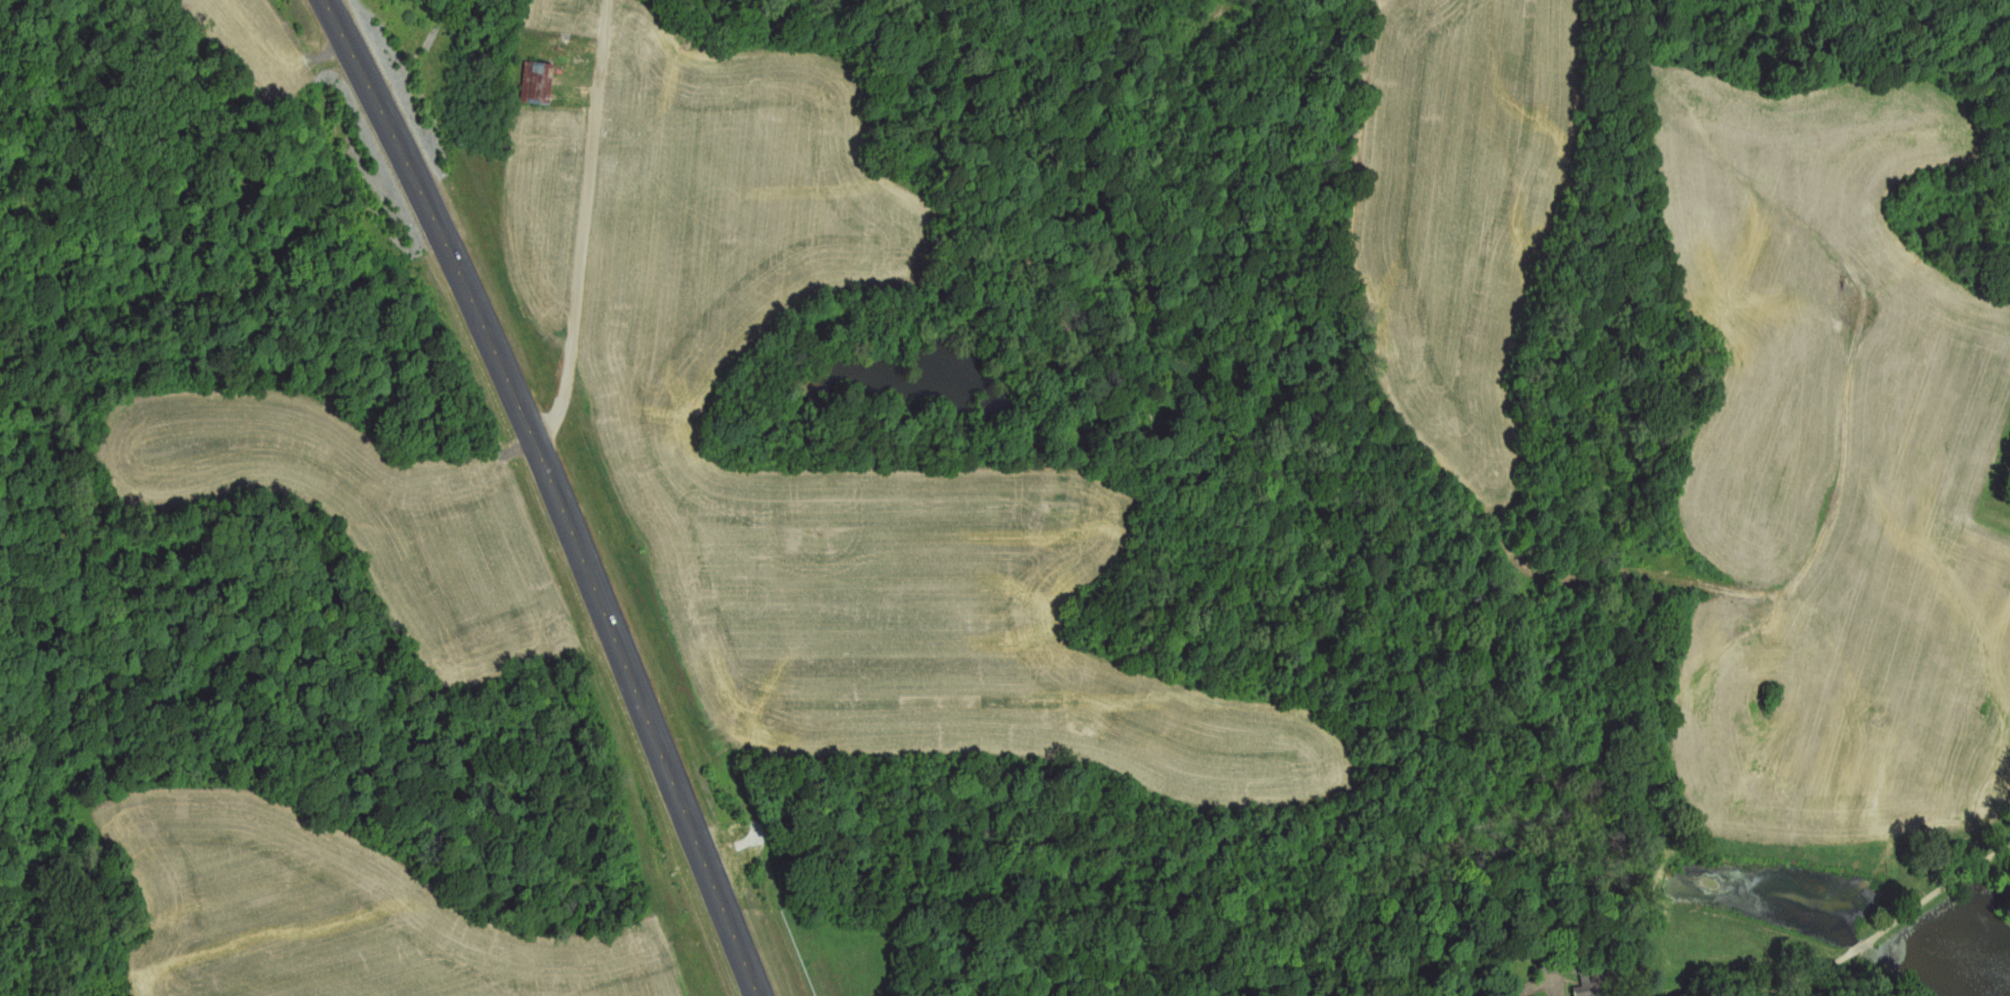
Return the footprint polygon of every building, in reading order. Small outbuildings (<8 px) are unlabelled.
[(528,62),(524,103),(553,106),(557,65),(528,62)] [(1563,958),(1542,958),(1542,975),(1584,975),(1584,988),(1578,988),(1578,995),(1616,995),(1616,966),(1563,966),(1563,958)]
